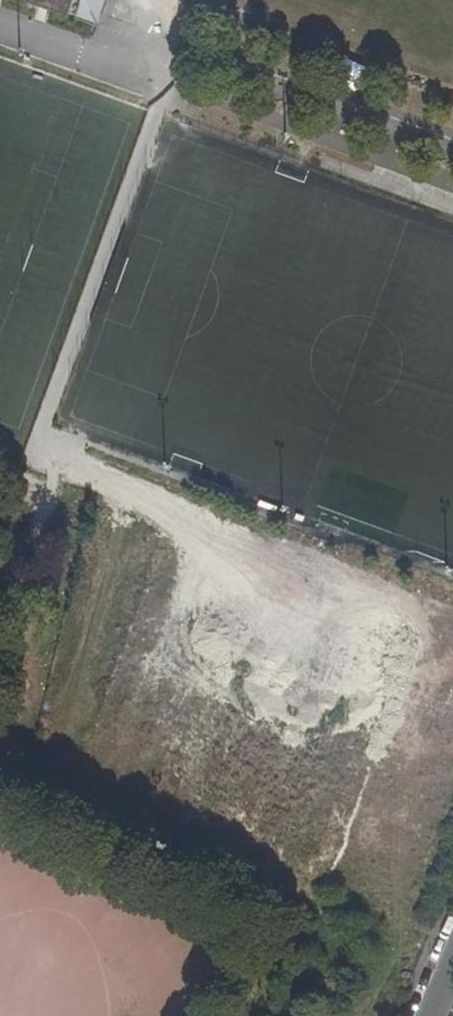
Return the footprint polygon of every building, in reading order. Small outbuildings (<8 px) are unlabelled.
[(68,17),(74,0),(23,0),(68,17)] [(77,18),(99,26),(108,0),(83,0),(77,18)]
